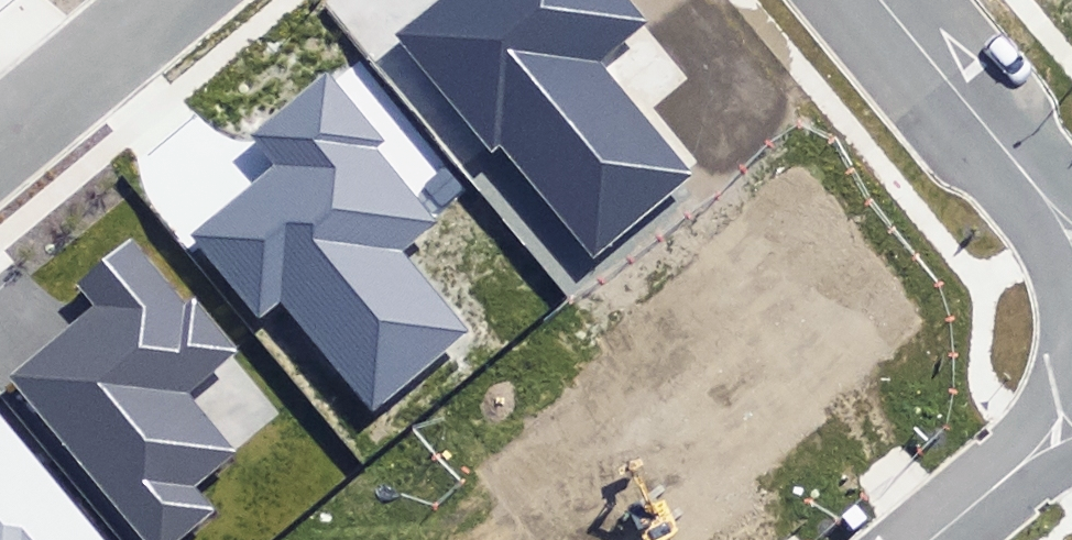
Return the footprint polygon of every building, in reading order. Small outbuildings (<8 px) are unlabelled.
[(595,256),(695,174),(604,63),(651,25),(631,0),(437,0),(396,33),(489,146),(499,138),(595,256)] [(277,301),(372,411),(468,329),(404,254),(439,223),(435,218),(375,149),(384,141),(327,76),(256,137),(277,161),(190,236),(200,246),(260,316),(277,301)] [(423,185),(441,207),(464,188),(445,166),(423,185)] [(7,375),(147,539),(181,539),(214,512),(191,485),(231,451),(185,396),(238,352),(193,299),(184,307),(130,244),(80,286),(94,302),(7,375)] [(0,416),(0,539),(106,539),(0,416)]
